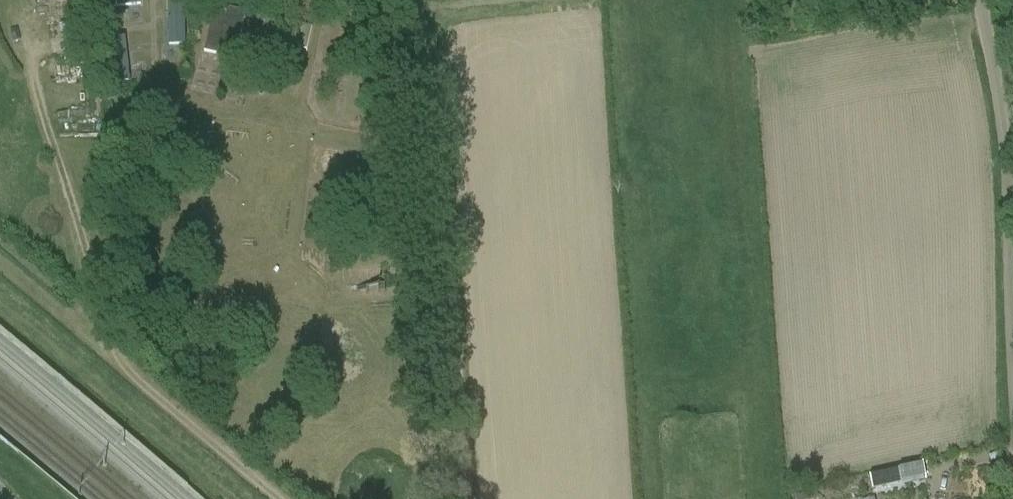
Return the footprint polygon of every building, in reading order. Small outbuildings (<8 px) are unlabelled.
[(236,60),(247,13),(216,6),(205,52),(236,60)] [(169,44),(187,44),(186,16),(169,16),(169,44)] [(261,41),(307,52),(313,28),(266,18),(261,41)] [(901,470),(904,484),(927,479),(925,465),(901,470)]
